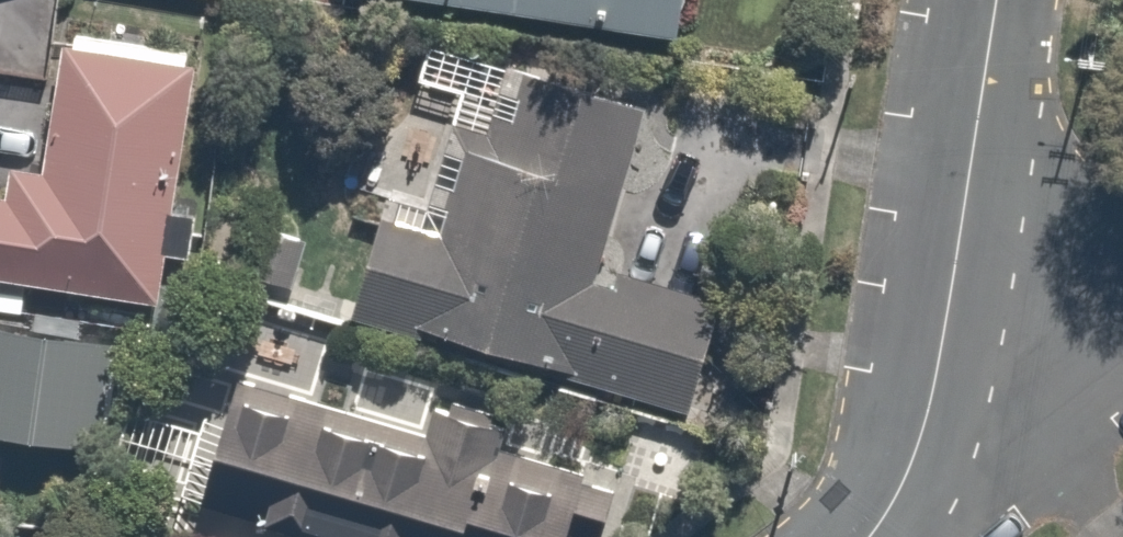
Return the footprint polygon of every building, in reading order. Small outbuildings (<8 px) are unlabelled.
[(349,3),(701,38),(705,0),(349,0),(349,3)] [(32,321),(37,290),(167,309),(203,60),(77,41),(57,172),(16,166),(10,205),(0,204),(0,316),(32,321)] [(651,123),(436,50),(422,91),(474,108),(431,236),(383,220),(355,304),(689,417),(727,305),(603,263),(651,123)] [(0,316),(0,448),(108,463),(127,335),(32,321),(0,316)] [(242,391),(210,513),(298,536),(615,536),(629,483),(510,452),(518,422),(449,404),(439,443),(242,391)]
